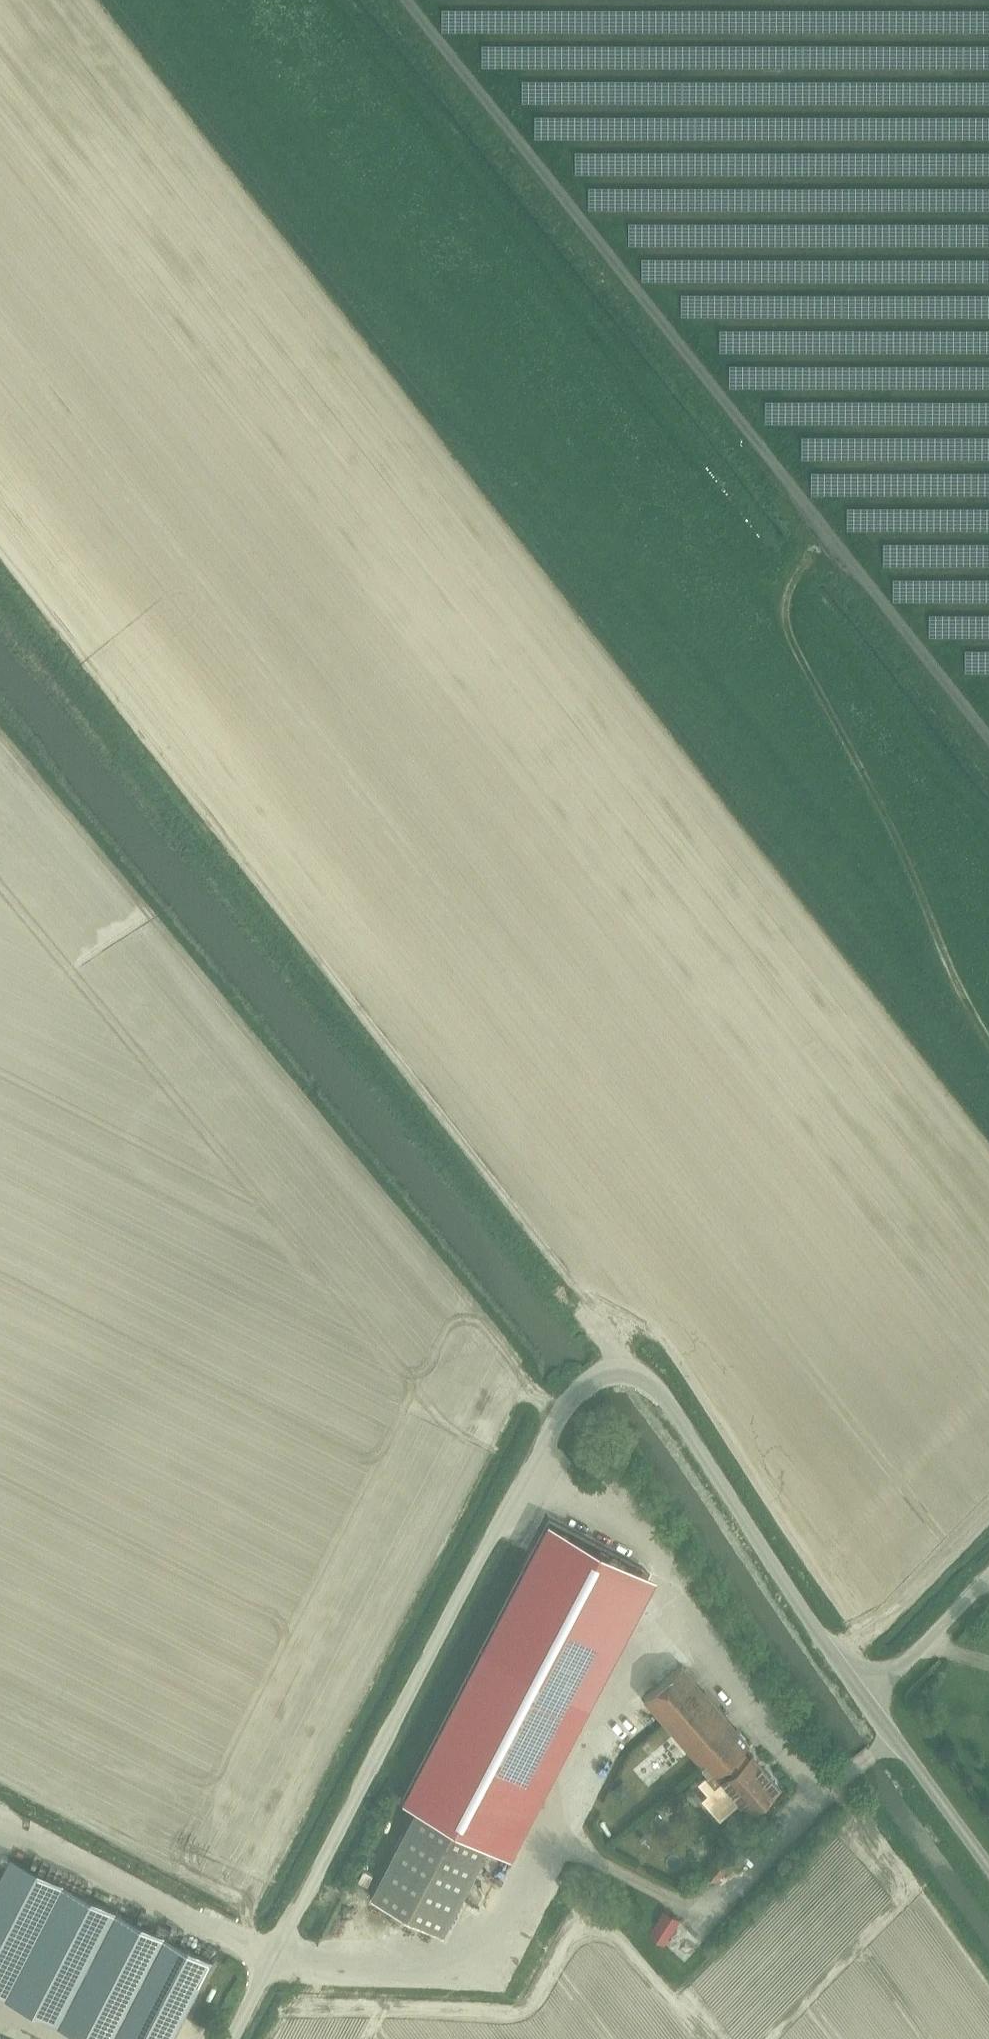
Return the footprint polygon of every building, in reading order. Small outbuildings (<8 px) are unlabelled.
[(548,1520),(403,1800),(418,1808),(431,1814),(489,1845),(504,1852),(583,1700),(603,1661),(649,1573),(548,1520)] [(681,1664),(644,1697),(711,1774),(707,1778),(715,1787),(723,1780),(751,1813),(781,1787),(752,1754),(749,1756),(743,1748),(750,1743),(681,1664)] [(613,1792),(620,1800),(624,1796),(626,1789),(621,1784),(613,1792)] [(418,1808),(417,1810),(371,1897),(443,1934),(489,1845),(418,1808)] [(716,1882),(733,1862),(722,1852),(705,1872),(716,1882)] [(6,1997),(87,2038),(172,2038),(213,1959),(65,1883),(12,1855),(0,1878),(0,1994),(6,1997)] [(367,1885),(373,1874),(364,1870),(358,1880),(367,1885)] [(665,1910),(649,1935),(664,1944),(680,1919),(665,1910)]
